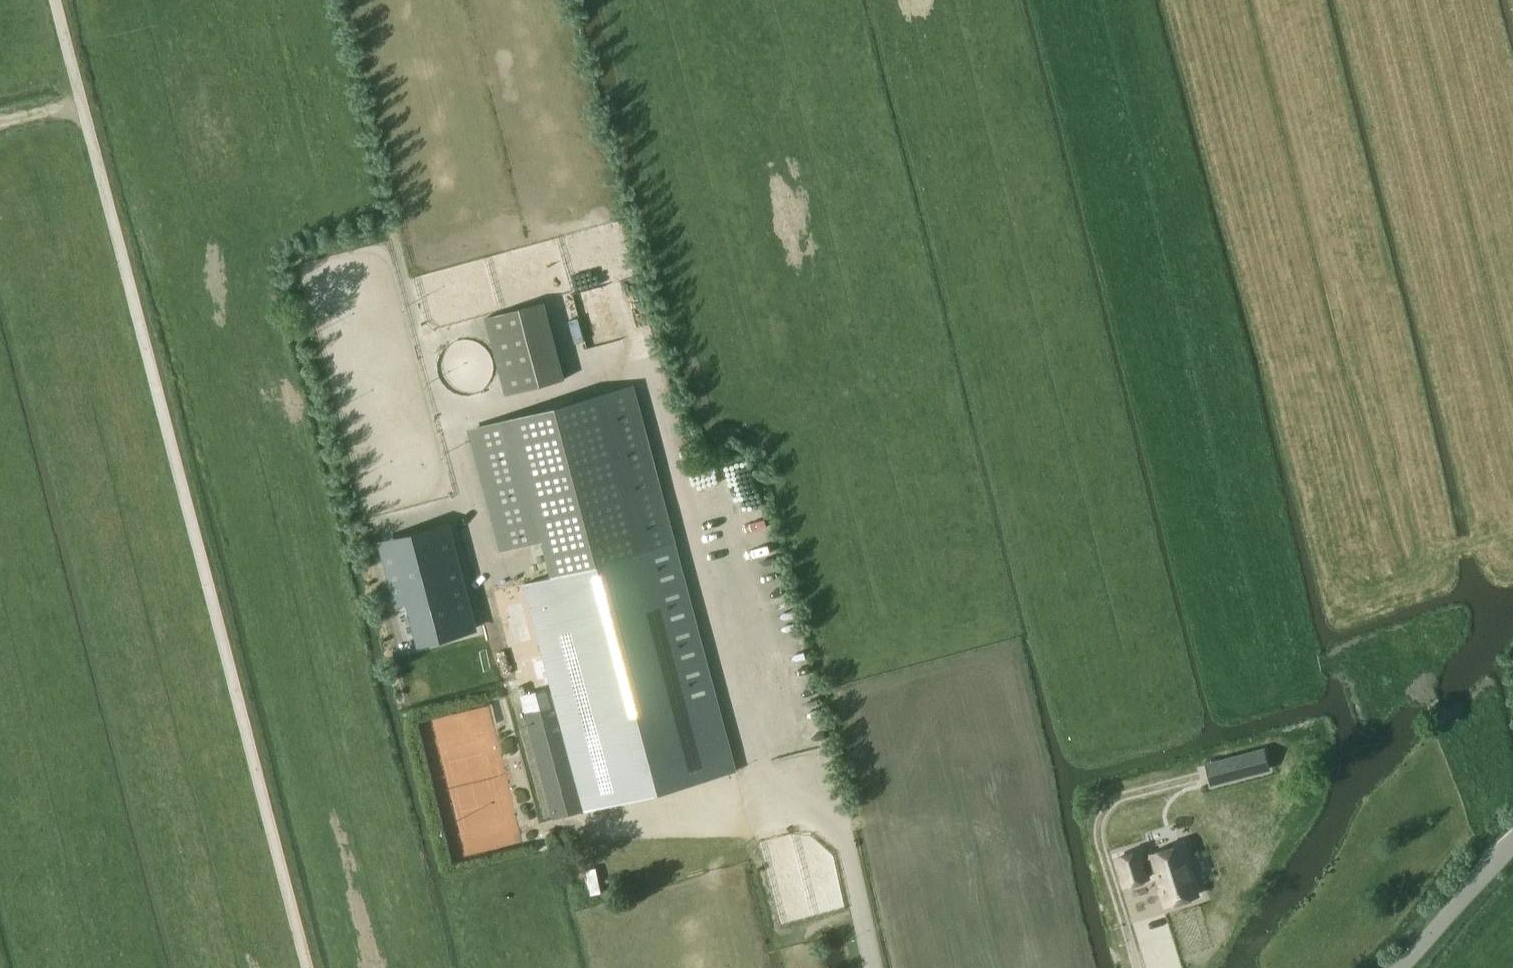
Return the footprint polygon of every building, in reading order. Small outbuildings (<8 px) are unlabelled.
[(493,591),(517,680),(554,820),(584,813),(736,772),(675,544),(634,387),(470,431),(501,549),(543,538),(553,576),(522,584),(493,591)] [(435,514),(359,535),(383,622),(397,618),(412,671),(473,654),(435,514)] [(1248,758),(1213,767),(1218,789),(1254,780),(1248,758)] [(1197,895),(1182,845),(1164,851),(1151,854),(1153,859),(1143,862),(1140,851),(1130,854),(1117,858),(1125,885),(1138,881),(1148,878),(1147,874),(1156,871),(1166,904),(1179,900),(1197,895)]
